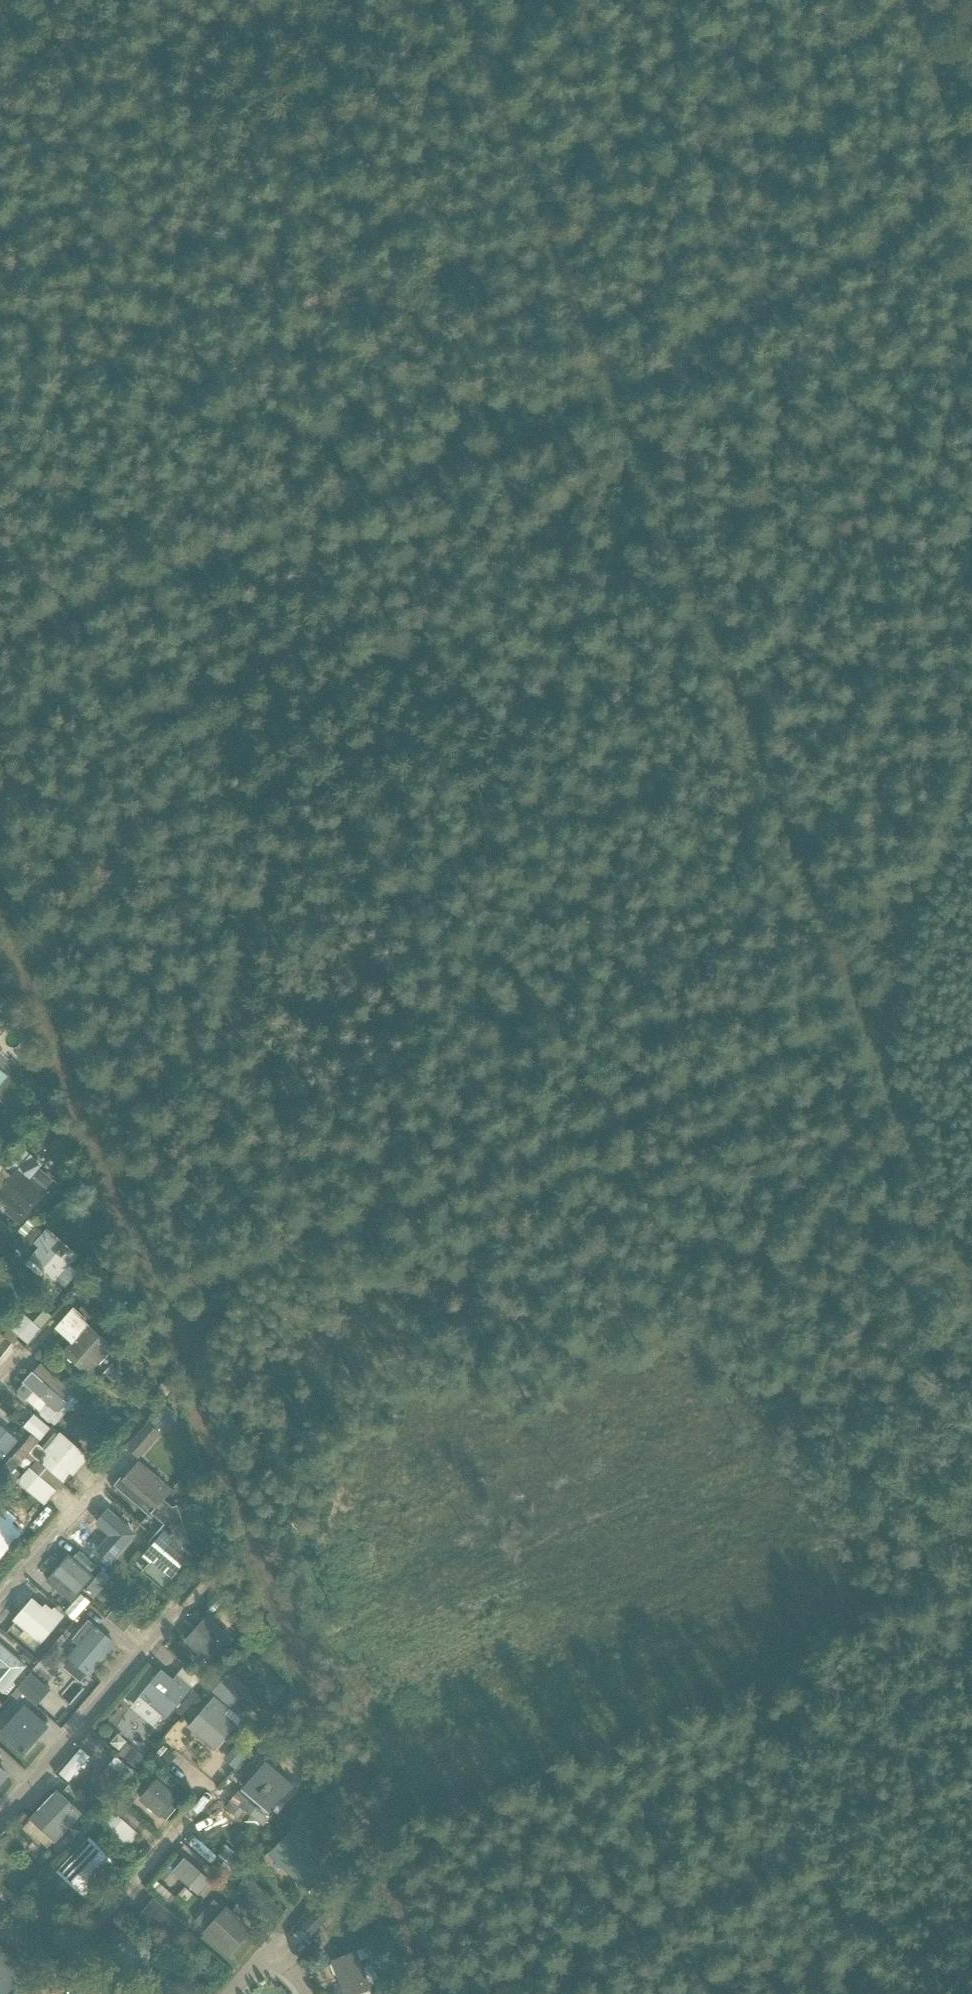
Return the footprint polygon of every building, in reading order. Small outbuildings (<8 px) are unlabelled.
[(18,1225),(45,1192),(31,1180),(42,1166),(22,1149),(9,1165),(0,1158),(0,1189),(1,1190),(0,1192),(0,1203),(7,1208),(3,1213),(18,1225)] [(42,1234),(35,1227),(16,1249),(24,1256),(42,1234)] [(69,1266),(78,1256),(47,1229),(34,1245),(38,1249),(29,1260),(30,1261),(26,1266),(37,1275),(41,1271),(55,1282),(56,1282),(62,1287),(76,1272),(69,1266)] [(8,1239),(0,1232),(0,1249),(8,1239)] [(58,1325),(72,1309),(70,1308),(75,1302),(70,1298),(51,1319),(58,1325)] [(61,1353),(88,1377),(114,1348),(85,1322),(86,1320),(73,1308),(72,1309),(58,1325),(55,1330),(70,1343),(61,1353)] [(18,1337),(28,1345),(41,1330),(40,1330),(51,1317),(44,1311),(33,1323),(21,1313),(8,1328),(9,1329),(2,1336),(4,1338),(11,1344),(18,1337)] [(101,1377),(111,1386),(122,1374),(112,1364),(101,1377)] [(69,1395),(71,1392),(40,1365),(33,1373),(31,1372),(22,1383),(23,1384),(18,1391),(17,1396),(23,1401),(26,1401),(39,1412),(40,1416),(48,1423),(49,1422),(55,1426),(76,1402),(69,1395)] [(147,1428),(158,1437),(175,1416),(165,1407),(147,1428)] [(39,1441),(49,1429),(33,1415),(23,1428),(39,1441)] [(17,1442),(0,1426),(0,1462),(17,1442)] [(127,1450),(138,1459),(158,1437),(147,1428),(127,1450)] [(72,1477),(89,1458),(59,1433),(57,1436),(55,1434),(42,1448),(38,1445),(29,1456),(36,1461),(62,1484),(63,1485),(71,1476),(72,1477)] [(40,1444),(32,1436),(0,1470),(0,1482),(3,1485),(29,1456),(38,1445),(40,1444)] [(92,1462),(104,1472),(117,1457),(105,1447),(92,1462)] [(181,1476),(192,1487),(205,1473),(198,1457),(181,1476)] [(56,1491),(62,1484),(36,1461),(17,1483),(44,1507),(57,1492),(56,1491)] [(142,1573),(163,1591),(192,1555),(185,1548),(188,1544),(177,1506),(172,1508),(163,1501),(171,1491),(139,1463),(123,1480),(121,1478),(114,1487),(151,1519),(153,1517),(164,1526),(148,1544),(152,1547),(142,1558),(149,1564),(142,1573)] [(15,1540),(5,1530),(8,1525),(0,1519),(0,1558),(15,1540)] [(75,1598),(93,1578),(68,1557),(47,1581),(56,1589),(60,1585),(75,1598)] [(85,1592),(93,1599),(110,1578),(102,1571),(85,1592)] [(41,1645),(65,1617),(54,1608),(52,1611),(45,1605),(43,1608),(32,1599),(12,1622),(41,1645)] [(206,1670),(233,1640),(206,1616),(183,1642),(198,1656),(194,1660),(206,1670)] [(66,1660),(89,1678),(116,1645),(87,1622),(71,1641),(77,1646),(66,1660)] [(27,1667),(0,1645),(0,1692),(3,1695),(27,1667)] [(173,1680),(161,1670),(138,1697),(139,1698),(130,1708),(153,1728),(162,1717),(166,1720),(174,1711),(181,1716),(191,1704),(184,1698),(199,1680),(184,1667),(173,1680)] [(212,1692),(230,1708),(248,1689),(230,1673),(212,1692)] [(16,1691),(36,1707),(50,1691),(31,1674),(16,1691)] [(188,1730),(214,1752),(241,1720),(213,1697),(188,1730)] [(48,1727),(43,1722),(46,1718),(36,1709),(33,1713),(24,1704),(0,1730),(0,1738),(20,1757),(48,1727)] [(291,1731),(304,1726),(301,1715),(287,1720),(291,1731)] [(132,1766),(141,1757),(127,1744),(118,1753),(132,1766)] [(167,1767),(176,1757),(164,1746),(155,1756),(167,1767)] [(59,1775),(68,1782),(89,1756),(79,1749),(59,1775)] [(120,1779),(127,1771),(115,1759),(107,1767),(120,1779)] [(10,1777),(0,1768),(0,1788),(10,1777)] [(262,1827),(289,1793),(257,1768),(247,1781),(248,1782),(239,1793),(238,1792),(223,1809),(238,1821),(244,1813),(262,1827)] [(108,1796),(120,1782),(106,1769),(93,1783),(108,1796)] [(178,1795),(185,1787),(163,1769),(156,1777),(178,1795)] [(171,1806),(178,1798),(156,1780),(139,1801),(160,1819),(161,1817),(167,1822),(177,1810),(171,1806)] [(53,1843),(54,1844),(82,1814),(56,1790),(29,1819),(31,1822),(24,1829),(34,1839),(37,1837),(48,1848),(53,1843)] [(90,1805),(97,1811),(109,1798),(101,1792),(90,1805)] [(101,1826),(126,1850),(139,1836),(134,1831),(140,1825),(123,1810),(118,1817),(113,1812),(101,1826)] [(268,1856),(302,1887),(327,1860),(293,1829),(268,1856)] [(116,1862),(89,1838),(56,1872),(83,1897),(116,1862)] [(230,1865),(237,1856),(225,1846),(218,1856),(230,1865)] [(223,1877),(230,1868),(213,1855),(206,1863),(223,1877)] [(208,1884),(211,1882),(184,1859),(171,1873),(198,1896),(199,1895),(204,1898),(213,1888),(208,1884)] [(273,1923),(284,1913),(247,1878),(236,1888),(273,1923)] [(5,1906),(3,1904),(10,1897),(0,1888),(0,1911),(5,1906)] [(173,1944),(187,1928),(153,1899),(139,1916),(173,1944)] [(228,1957),(252,1931),(226,1907),(224,1909),(213,1900),(193,1922),(203,1931),(201,1932),(228,1957)] [(299,1928),(310,1938),(328,1918),(318,1908),(299,1928)] [(29,1972),(2,1946),(0,1948),(0,1993),(8,1993),(29,1972)] [(370,1991),(371,1990),(360,1961),(369,1957),(365,1949),(356,1952),(356,1951),(330,1961),(343,1993),(371,1993),(370,1991)] [(390,1990),(384,1975),(373,1979),(378,1993),(381,1993),(390,1990)]
